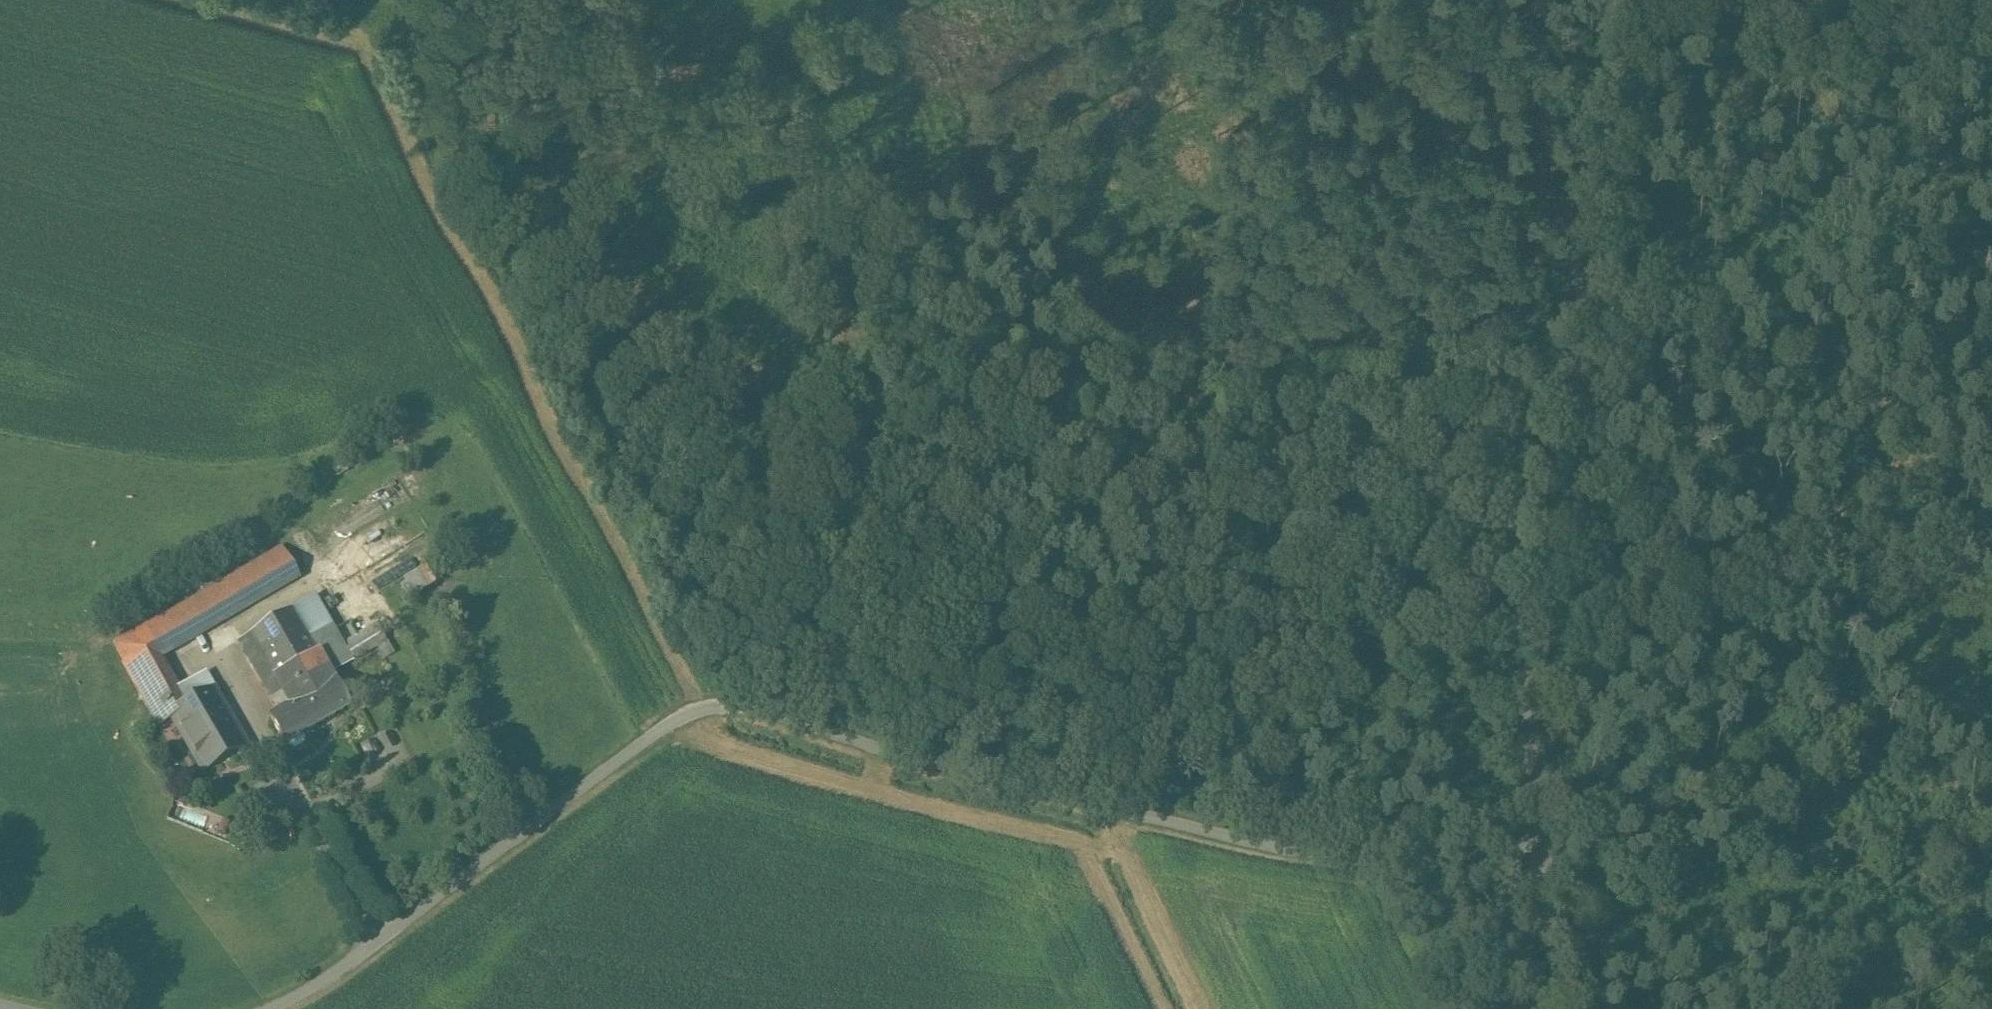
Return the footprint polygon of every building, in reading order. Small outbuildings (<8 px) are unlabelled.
[(114,644),(159,723),(188,706),(160,657),(299,578),(283,548),(114,644)] [(239,642),(281,713),(335,681),(331,673),(349,662),(312,599),(239,642)] [(281,713),(271,719),(286,744),(350,706),(335,681),(281,713)] [(159,723),(156,725),(188,779),(247,745),(215,691),(188,706),(159,723)]
